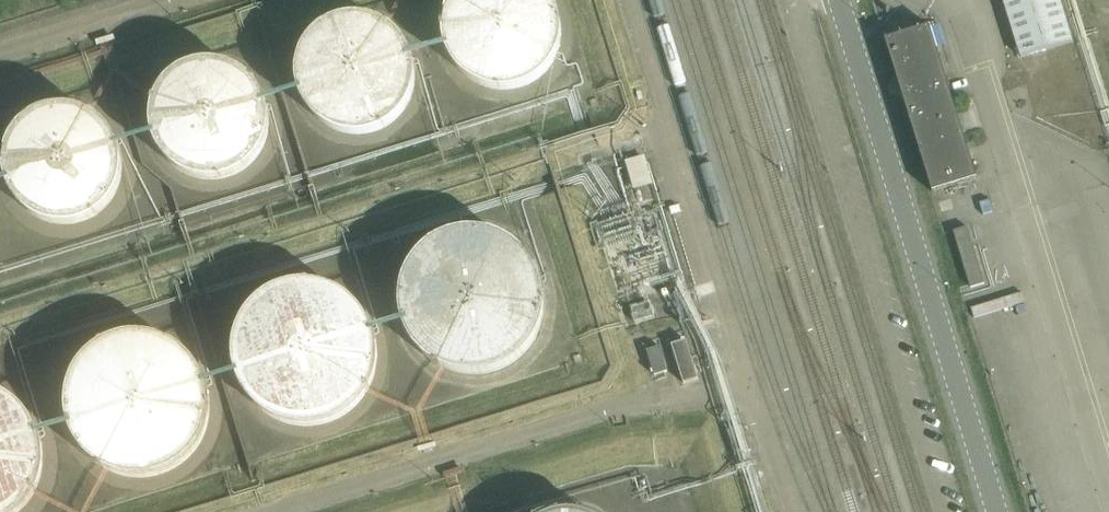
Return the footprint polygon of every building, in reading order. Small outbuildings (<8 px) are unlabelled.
[(561,24),(560,13),(557,3),(555,0),(451,0),(449,4),(446,14),(445,25),(446,35),(449,45),(454,55),(461,63),(469,70),(478,76),(488,80),(498,82),(509,81),(519,79),(529,76),(538,70),(546,63),(552,54),(557,45),(560,34),(561,24)] [(1060,0),(1002,0),(1020,59),(1073,43),(1060,0)] [(424,80),(425,69),(424,57),(421,47),(416,36),(409,28),(400,20),(390,15),(379,11),(368,9),(357,10),(346,12),(335,17),(326,24),(318,32),(312,41),(308,52),(306,63),(306,74),(308,85),(312,96),(318,106),(326,114),(336,120),(346,125),(357,128),(368,128),(379,127),(390,123),(400,117),(409,110),(416,101),(421,91),(424,80)] [(884,40),(932,193),(976,179),(929,26),(884,40)] [(272,125),(273,114),(272,103),(269,93),(264,83),(257,74),(249,67),(240,61),(229,57),(218,55),(207,55),(196,57),(186,61),(177,67),(169,75),(162,84),(157,94),(154,104),(153,115),(154,126),(158,137),(163,147),(169,155),(178,163),(187,168),(197,172),(208,174),(219,174),(230,172),(240,168),(250,162),(258,155),(265,146),(269,136),(272,125)] [(126,169),(126,158),(125,147),(122,136),(116,126),(109,118),(101,110),(91,105),(81,101),(70,99),(58,99),(47,102),(37,106),(28,112),(19,120),(13,129),(8,139),(5,150),(5,161),(6,172),(9,183),(15,193),(21,202),(30,209),(40,215),(50,218),(61,220),(73,220),(84,218),(94,213),(103,207),(111,199),(118,190),(123,180),(126,169)] [(634,187),(653,183),(648,155),(629,159),(634,187)] [(634,220),(652,280),(675,273),(656,213),(634,220)] [(545,309),(547,296),(545,283),(542,271),(536,259),(528,249),(518,240),(507,233),(494,228),(481,226),(468,226),(455,229),(443,234),(432,241),(422,250),(415,260),(409,272),(405,285),(404,298),(406,311),(409,323),(415,335),(423,345),(433,354),(444,361),(456,365),(469,368),(483,368),(495,365),(508,360),(519,353),(528,344),(536,334),(542,322),(545,309)] [(985,283),(968,227),(953,231),(971,288),(985,283)] [(376,360),(377,347),(376,335),(373,323),(367,312),(360,302),(351,293),(341,286),(330,281),(318,278),(306,277),(293,278),(281,281),(270,286),(260,293),(251,302),(244,312),(239,323),(236,335),(235,348),(236,360),(239,372),(244,383),(251,393),(260,402),(270,409),(281,414),(293,417),(306,419),(318,417),(330,414),(341,409),(351,402),(360,393),(367,383),(373,372),(376,360)] [(212,399),(212,398),(211,386),(207,371),(200,358),(192,349),(182,340),(170,333),(161,330),(154,328),(142,327),(129,328),(114,332),(102,338),(92,347),(82,358),(76,368),(72,381),(70,389),(70,397),(71,410),(75,425),(81,436),(89,447),(99,456),(113,464),(126,468),(138,469),(152,468),(165,465),(178,459),(185,454),(191,448),(200,438),(207,425),(210,413),(212,399)] [(639,337),(651,379),(683,370),(670,328),(639,337)] [(46,450),(45,438),(41,426),(36,415),(29,405),(20,396),(10,389),(0,384),(0,511),(10,511),(20,505),(29,496),(36,486),(41,475),(45,463),(46,450)]
